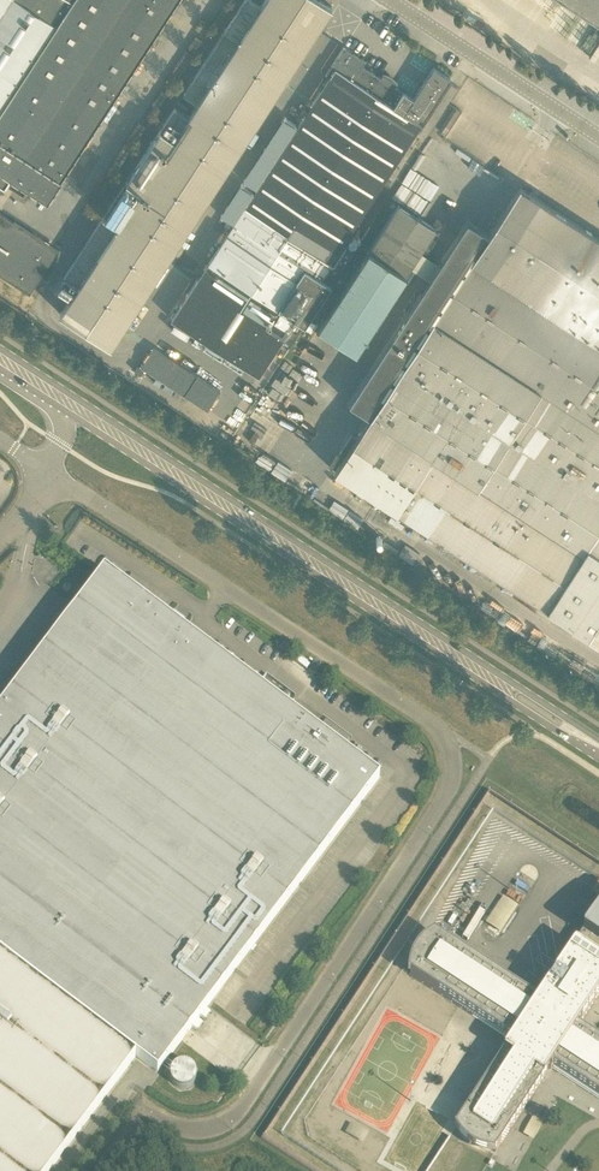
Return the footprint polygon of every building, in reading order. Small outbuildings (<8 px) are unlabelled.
[(4,187),(4,188),(11,178),(48,202),(178,0),(0,0),(0,193),(4,187)] [(60,313),(111,347),(332,7),(321,0),(264,0),(261,5),(254,0),(245,0),(184,93),(197,102),(189,116),(175,107),(56,289),(70,297),(60,313)] [(329,77),(171,319),(258,375),(295,319),(305,326),(351,255),(343,250),(333,266),(331,264),(421,124),(417,122),(420,116),(424,119),(450,78),(434,67),(413,98),(394,86),(396,83),(383,74),(381,77),(363,65),(366,61),(344,47),(326,75),(329,77)] [(402,183),(393,197),(414,211),(423,196),(402,183)] [(335,472),(598,643),(598,238),(520,187),(489,235),(468,222),(349,403),(371,417),(357,438),(352,435),(340,453),(345,456),(335,472)] [(399,203),(317,327),(355,351),(424,245),(430,249),(436,241),(430,237),(436,228),(399,203)] [(29,291),(35,282),(37,283),(47,268),(45,267),(57,249),(42,240),(43,238),(33,232),(32,233),(0,213),(0,272),(29,291)] [(349,241),(349,243),(349,244),(350,245),(351,246),(352,247),(353,247),(355,247),(356,245),(357,244),(357,243),(357,242),(357,241),(356,239),(355,239),(354,238),(352,238),(351,239),(350,239),(349,240),(349,241)] [(153,347),(141,366),(207,410),(220,391),(153,347)] [(258,686),(105,570),(0,709),(0,1170),(50,1170),(136,1056),(158,1072),(380,777),(258,686)] [(504,896),(486,923),(501,933),(519,906),(504,896)] [(542,996),(543,997),(544,999),(536,1001),(436,936),(434,934),(429,937),(424,941),(420,945),(418,948),(416,951),(413,956),(410,962),(409,968),(408,974),(410,975),(458,1006),(510,1040),(512,1048),(509,1048),(508,1048),(457,1126),(455,1129),(458,1134),(462,1139),(466,1143),(471,1147),(476,1150),(482,1152),(488,1154),(494,1155),(496,1152),(548,1073),(546,1073),(546,1070),(553,1068),(598,1098),(598,1042),(579,1029),(578,1021),(580,1021),(581,1022),(598,995),(598,908),(542,996)] [(170,1073),(170,1076),(170,1080),(171,1082),(172,1083),(173,1085),(174,1086),(177,1088),(180,1089),(184,1089),(188,1089),(191,1087),(194,1085),(196,1082),(197,1079),(198,1076),(197,1072),(197,1070),(196,1069),(195,1067),(194,1066),(191,1064),(187,1062),(186,1062),(184,1062),(182,1062),(180,1063),(177,1064),(174,1066),(173,1068),(172,1069),(171,1071),(170,1073)] [(345,1132),(364,1142),(369,1132),(351,1122),(345,1132)]
